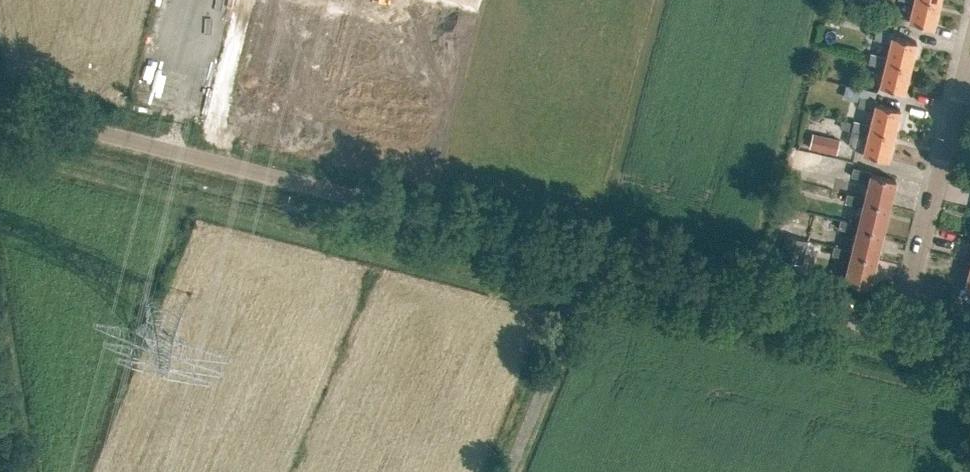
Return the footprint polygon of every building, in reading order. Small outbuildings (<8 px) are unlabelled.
[(908,20),(933,26),(939,1),(937,0),(908,0),(913,1),(908,20)] [(890,41),(886,57),(886,59),(910,65),(916,41),(892,35),(892,33),(876,29),(874,37),(890,41)] [(870,53),(868,62),(884,66),(879,85),(904,91),(910,65),(886,59),(886,57),(870,53)] [(869,127),(893,133),(899,108),(875,102),(876,100),(859,96),(857,105),(873,109),(870,125),(869,127)] [(867,133),(863,153),(887,159),(893,133),(869,127),(870,125),(853,121),(851,130),(867,133)] [(839,139),(812,132),(808,148),(835,154),(839,139)] [(817,176),(823,153),(795,146),(790,169),(817,176)] [(834,177),(831,189),(846,193),(864,197),(863,199),(889,205),(895,179),(870,173),(871,171),(853,167),(851,175),(868,180),(867,185),(834,177)] [(846,193),(844,201),(862,206),(857,224),(857,225),(882,231),(889,205),(863,199),(864,197),(846,193)] [(857,225),(857,224),(840,219),(838,228),(855,232),(851,250),(851,251),(876,257),(882,231),(857,225)] [(807,239),(786,234),(780,258),(801,263),(807,239)] [(831,254),(849,258),(844,279),(869,285),(876,257),(851,251),(851,250),(833,245),(831,254)]
